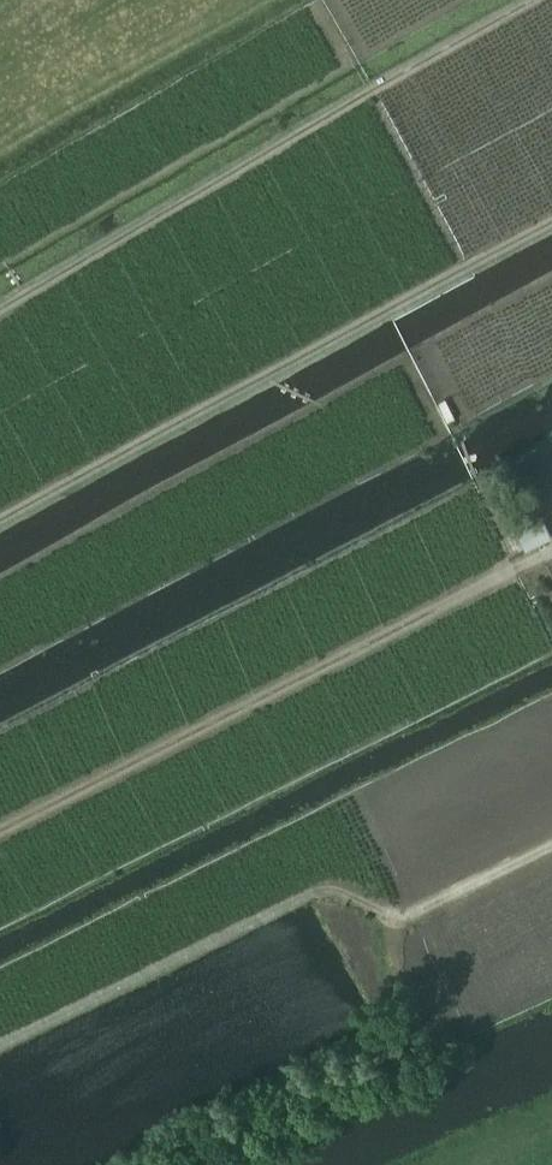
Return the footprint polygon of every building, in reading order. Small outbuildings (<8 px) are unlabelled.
[(538,510),(512,523),(526,549),(551,537),(538,510)]
